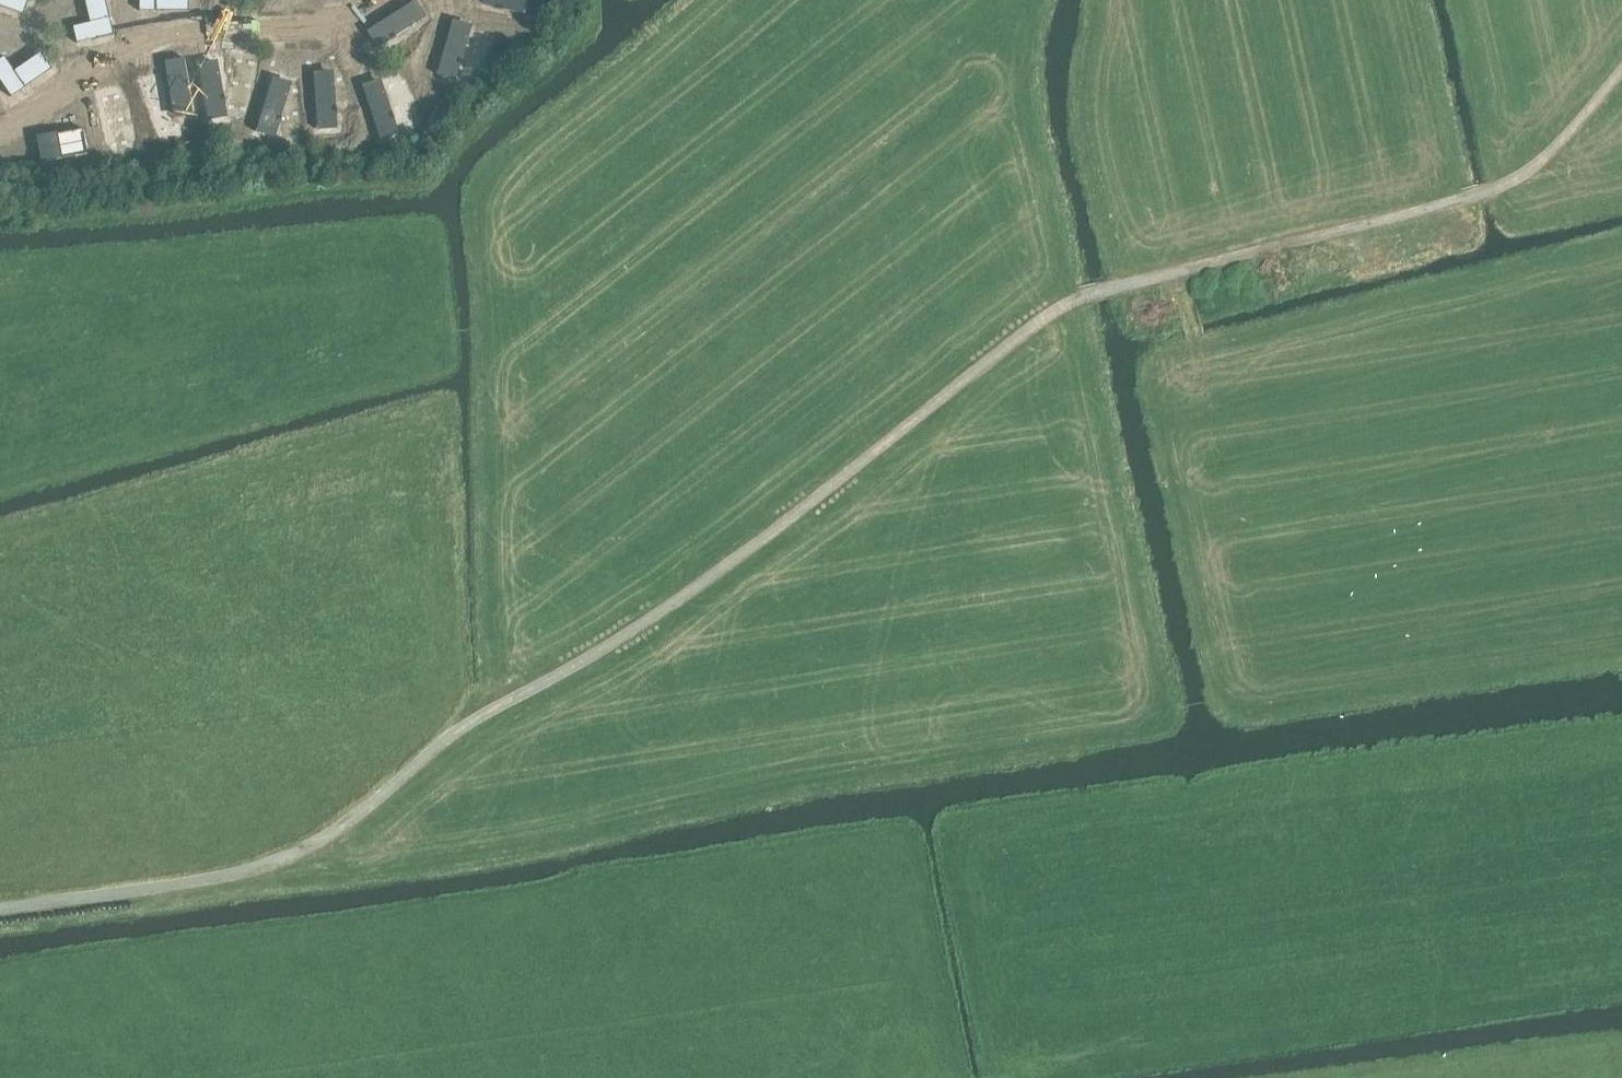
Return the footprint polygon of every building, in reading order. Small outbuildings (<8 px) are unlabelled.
[(27,0),(0,0),(0,3),(22,12),(27,0)] [(105,0),(85,0),(89,19),(74,23),(77,38),(112,30),(105,0)] [(241,19),(241,0),(194,0),(195,19),(241,19)] [(417,0),(401,0),(364,19),(376,42),(426,16),(417,0)] [(544,0),(482,0),(482,3),(540,17),(544,0)] [(474,23),(452,17),(435,75),(457,82),(474,23)] [(332,46),(332,63),(377,63),(376,46),(332,46)] [(283,50),(235,50),(235,68),(283,68),(283,50)] [(42,51),(15,69),(4,53),(0,56),(0,78),(11,94),(52,67),(42,51)] [(230,125),(217,56),(195,60),(208,129),(230,125)] [(339,129),(334,65),(314,66),(318,130),(339,129)] [(190,139),(161,70),(141,79),(169,148),(190,139)] [(278,137),(294,77),(272,71),(256,131),(278,137)] [(403,138),(381,76),(357,84),(379,146),(403,138)] [(130,150),(119,88),(97,92),(108,154),(130,150)] [(86,155),(81,124),(37,131),(42,162),(86,155)]
